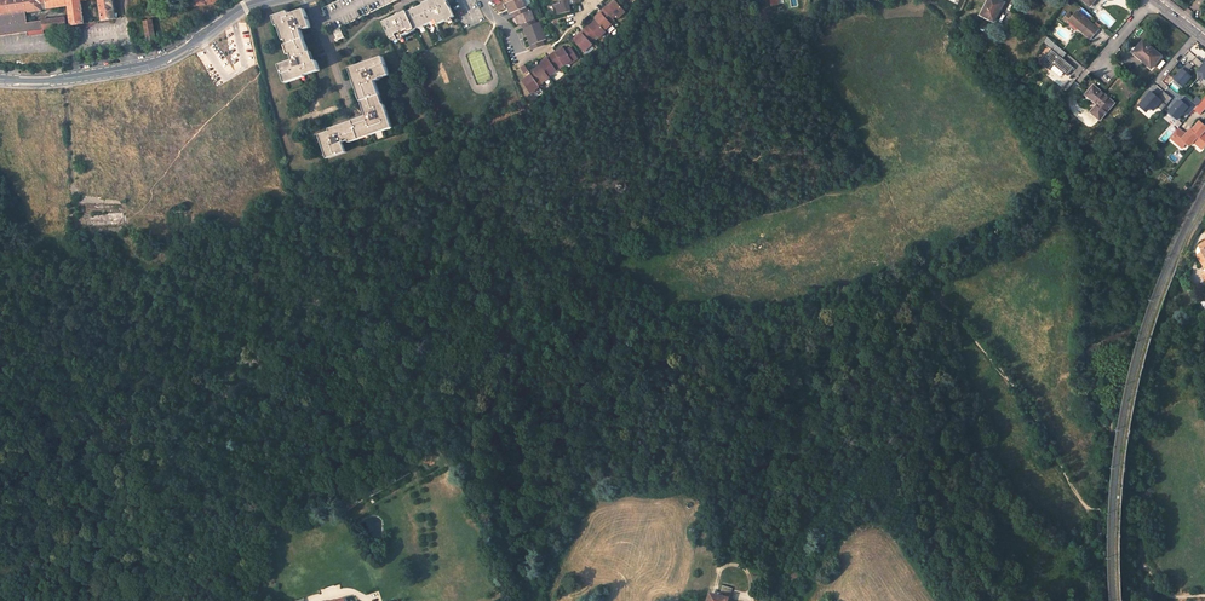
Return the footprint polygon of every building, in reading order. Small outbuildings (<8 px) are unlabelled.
[(28,33),(44,30),(66,27),(65,18),(27,23),(25,13),(68,6),(71,26),(84,24),(80,1),(85,0),(0,0),(0,37),(28,33)] [(102,21),(115,19),(112,0),(99,0),(102,21)] [(370,14),(367,8),(369,7),(372,13),(399,0),(341,0),(322,9),(337,39),(335,40),(336,42),(344,38),(340,28),(370,14)] [(415,28),(416,31),(420,29),(419,27),(424,24),(426,26),(432,23),(437,21),(438,23),(439,25),(447,21),(452,18),(455,17),(451,8),(449,9),(446,3),(448,2),(447,0),(432,0),(424,4),(425,5),(408,13),(407,12),(384,23),(392,39),(398,37),(398,39),(403,37),(412,33),(411,30),(415,28)] [(512,13),(513,13),(515,17),(517,16),(529,11),(527,7),(527,8),(524,0),(515,0),(508,3),(510,7),(512,13)] [(556,15),(571,11),(570,5),(568,0),(570,0),(559,0),(560,3),(553,4),(556,15)] [(619,18),(626,12),(615,0),(615,1),(609,7),(608,5),(603,9),(601,12),(602,13),(596,19),(595,19),(596,21),(589,27),(588,26),(583,30),(581,32),(583,33),(575,40),(575,41),(585,52),(593,45),(591,42),(598,36),(600,38),(607,32),(606,31),(613,24),(610,21),(617,15),(619,18)] [(981,15),(993,22),(999,9),(1000,9),(1004,3),(999,0),(989,0),(981,15)] [(995,22),(1001,10),(1000,9),(999,9),(993,22),(995,22)] [(289,12),(275,17),(278,27),(280,26),(282,26),(287,41),(288,45),(292,55),(294,61),(280,65),(285,81),(305,74),(305,76),(320,71),(317,61),(315,62),(313,63),(309,53),(301,29),(305,28),(310,26),(305,10),(290,15),(289,12)] [(525,28),(537,23),(532,10),(529,11),(517,16),(520,24),(522,24),(524,28),(525,28)] [(1079,27),(1077,29),(1090,39),(1099,29),(1077,11),(1073,16),(1069,13),(1064,19),(1068,22),(1070,20),(1079,27)] [(151,19),(143,21),(146,40),(154,38),(151,19)] [(1070,20),(1068,22),(1077,29),(1079,27),(1070,20)] [(529,38),(532,45),(543,41),(547,39),(540,22),(537,23),(525,28),(529,37),(527,37),(528,38),(529,38)] [(581,32),(573,39),(575,40),(583,33),(581,32)] [(1162,56),(1143,40),(1133,52),(1142,59),(1140,60),(1151,69),(1162,56)] [(532,50),(545,45),(543,41),(532,45),(530,46),(532,50)] [(528,77),(523,81),(532,93),(540,87),(537,83),(541,81),(543,83),(551,78),(550,77),(557,72),(555,68),(563,63),(565,66),(572,61),(574,62),(579,59),(571,48),(566,51),(564,48),(563,48),(556,53),(555,51),(547,57),(548,58),(541,63),(540,64),(541,65),(534,71),(533,69),(529,71),(531,74),(528,77)] [(1133,52),(1132,53),(1140,60),(1142,59),(1133,52)] [(1200,68),(1195,74),(1204,82),(1204,60),(1199,55),(1193,62),(1200,68)] [(389,74),(383,57),(352,68),(364,101),(362,102),(367,117),(330,129),(330,132),(321,135),(330,158),(346,152),(343,143),(349,141),(392,126),(385,105),(384,105),(382,106),(378,96),(381,96),(376,82),(381,80),(380,79),(380,77),(389,74)] [(1076,70),(1067,62),(1062,68),(1067,72),(1068,71),(1072,74),(1076,70)] [(524,65),(521,67),(525,74),(529,71),(524,65)] [(352,68),(350,69),(362,102),(364,101),(352,68)] [(1184,68),(1171,83),(1179,90),(1184,86),(1185,87),(1195,76),(1184,68)] [(286,84),(306,77),(305,76),(305,74),(285,81),(286,84)] [(1113,103),(1093,86),(1086,94),(1098,104),(1091,112),(1100,119),(1113,103)] [(1204,87),(1192,102),(1197,106),(1204,97),(1204,88),(1204,87)] [(1148,113),(1153,108),(1156,111),(1165,101),(1153,90),(1140,105),(1148,113)] [(1204,109),(1204,97),(1197,106),(1194,110),(1200,115),(1204,109)] [(1189,106),(1194,110),(1197,106),(1192,102),(1189,106)] [(1186,144),(1189,146),(1193,142),(1194,141),(1203,148),(1204,146),(1204,135),(1203,133),(1204,131),(1204,127),(1199,122),(1191,131),(1190,129),(1185,135),(1179,130),(1171,139),(1177,145),(1179,143),(1183,147),(1186,144)] [(350,143),(393,128),(392,126),(349,141),(350,143)] [(1177,128),(1169,138),(1171,139),(1179,130),(1177,128)] [(319,135),(328,159),(330,158),(321,135),(319,135)] [(1194,141),(1193,142),(1201,150),(1203,148),(1194,141)] [(186,210),(173,211),(173,221),(187,220),(186,210)] [(1204,241),(1197,246),(1196,250),(1196,254),(1197,256),(1204,270),(1204,242),(1204,241)] [(107,243),(99,244),(99,251),(107,251),(107,243)] [(790,591),(799,574),(793,570),(784,588),(790,591)] [(774,581),(776,578),(771,575),(765,586),(769,588),(770,586),(773,587),(775,582),(774,581)] [(727,599),(729,599),(732,589),(722,586),(721,594),(718,593),(718,596),(711,594),(709,600),(727,600),(727,599)]
